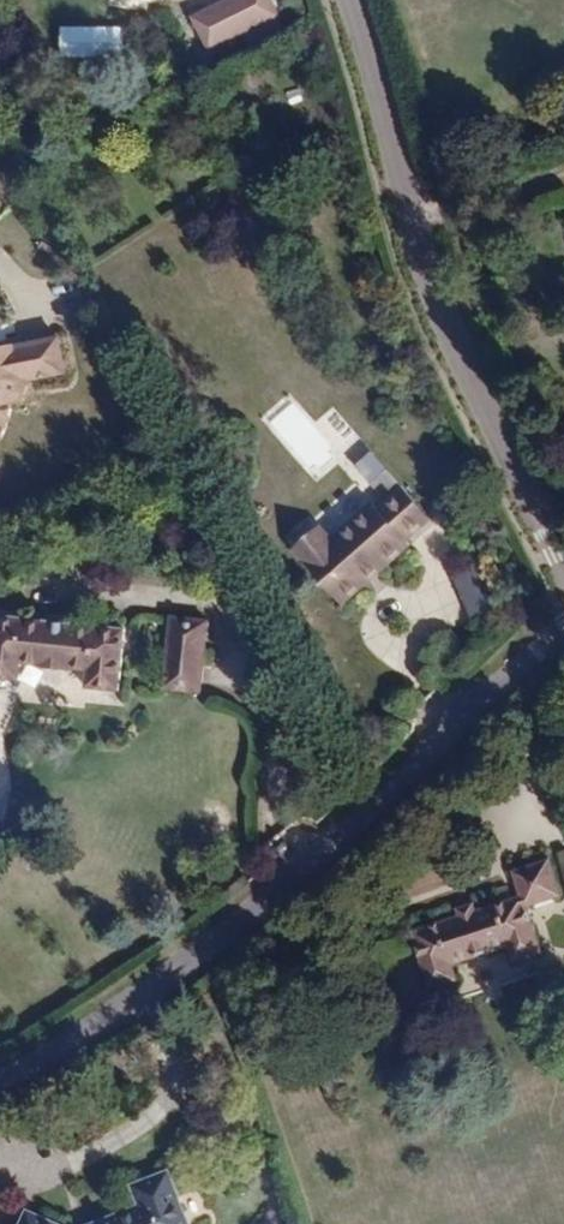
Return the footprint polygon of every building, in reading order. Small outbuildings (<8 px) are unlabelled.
[(214,27),(263,0),(199,0),(214,27)] [(16,428),(42,366),(87,360),(83,324),(37,331),(37,328),(24,330),(23,327),(8,329),(9,332),(0,333),(0,441),(16,428)] [(387,484),(347,523),(335,510),(310,534),(361,587),(426,524),(422,520),(446,497),(416,467),(393,490),(387,484)] [(468,616),(485,610),(470,566),(453,572),(468,616)] [(169,616),(162,691),(200,696),(209,619),(169,616)] [(17,682),(19,667),(85,674),(85,689),(117,693),(124,631),(0,618),(0,681),(17,682)] [(501,902),(527,894),(532,911),(559,903),(544,858),(563,852),(563,808),(525,819),(534,851),(512,858),(501,900),(501,902)] [(467,914),(471,913),(483,860),(481,854),(472,857),(475,868),(428,881),(445,938),(466,932),(467,930),(469,920),(467,914)] [(471,913),(501,902),(501,900),(512,858),(485,865),(483,860),(471,913)] [(167,1171),(131,1186),(138,1207),(86,1223),(189,1223),(167,1171)] [(24,1210),(18,1223),(57,1223),(24,1210)]
